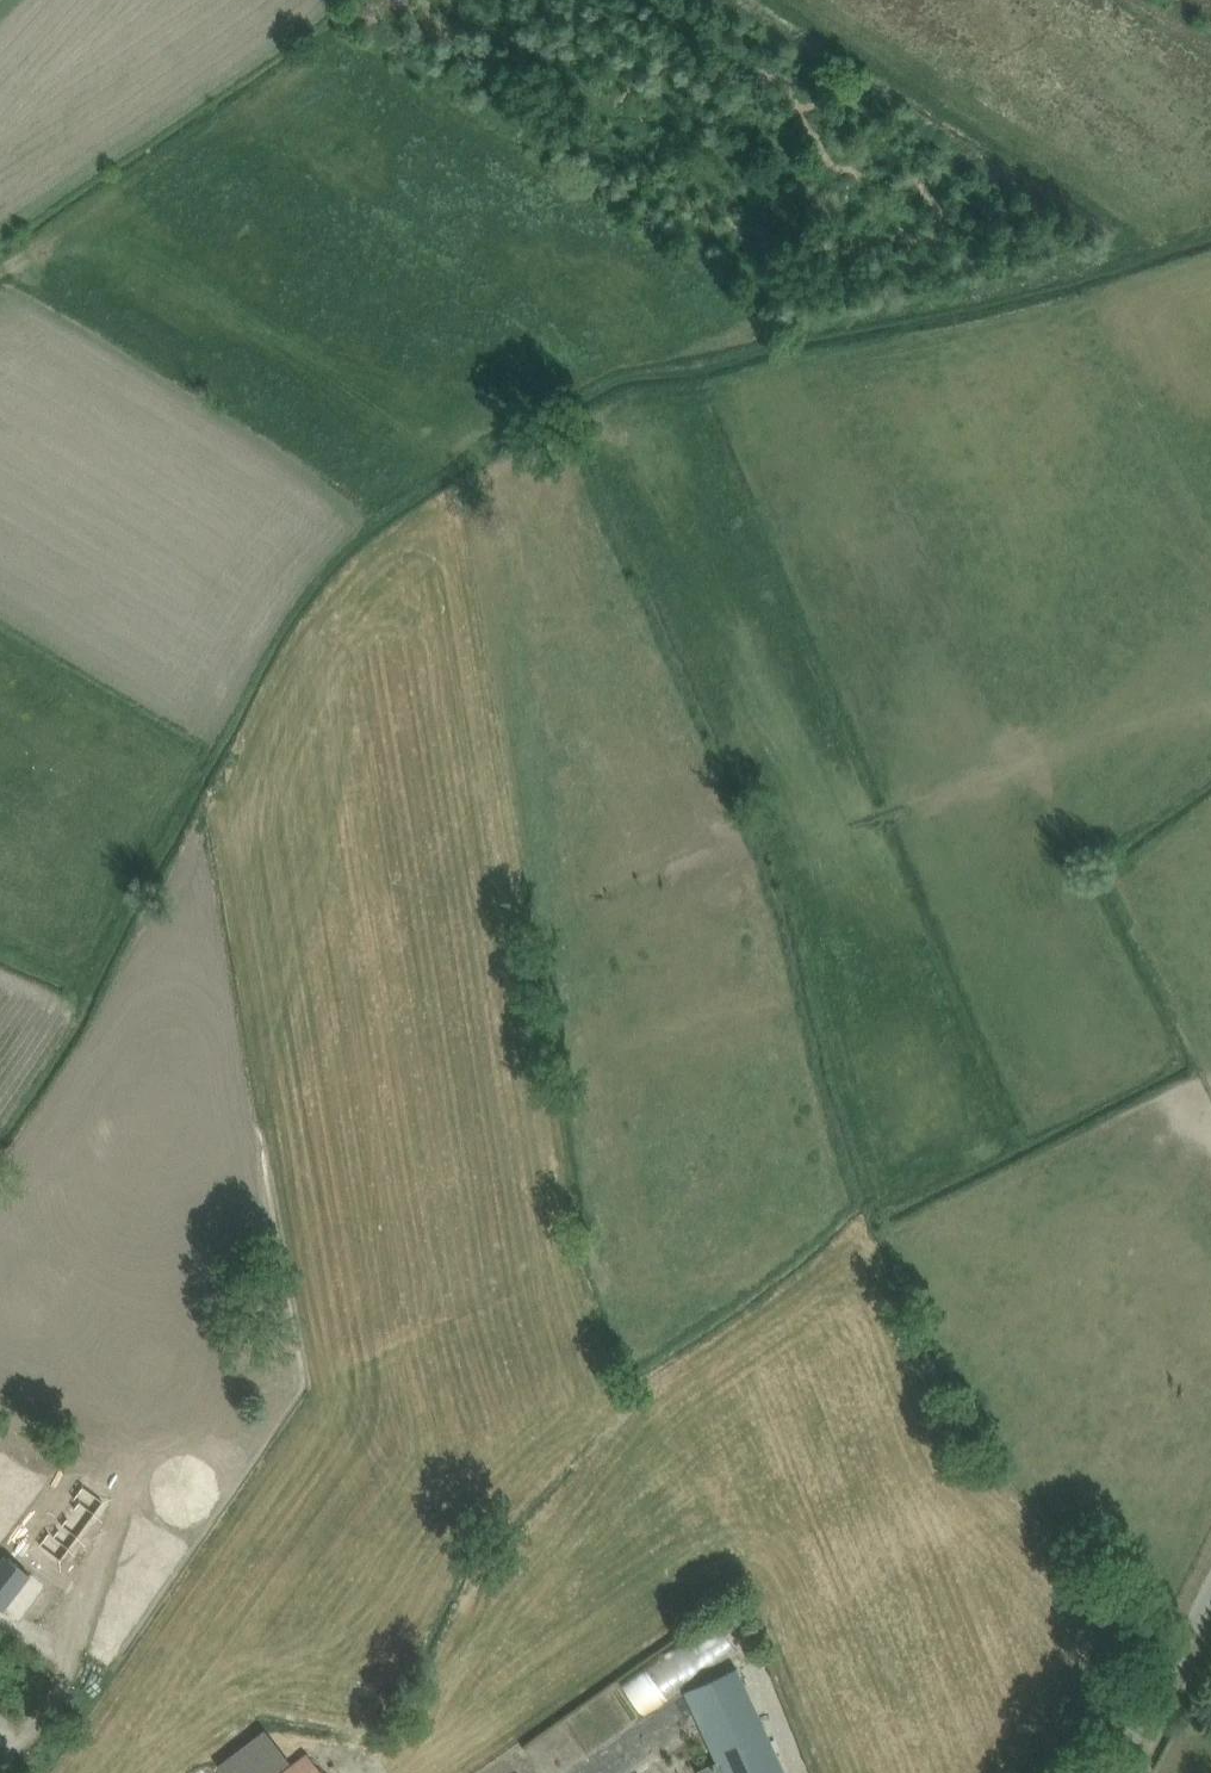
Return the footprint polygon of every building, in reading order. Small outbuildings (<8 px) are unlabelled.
[(16,1509),(42,1472),(0,1441),(0,1526),(15,1537),(28,1519),(16,1509)] [(96,1469),(62,1448),(39,1487),(72,1507),(96,1469)] [(5,1609),(30,1576),(5,1557),(0,1563),(0,1605),(5,1609)] [(737,1667),(682,1691),(714,1760),(695,1769),(697,1772),(786,1772),(737,1667)] [(658,1672),(631,1688),(650,1719),(677,1703),(658,1672)] [(216,1764),(223,1772),(274,1772),(290,1761),(265,1727),(216,1764)] [(307,1752),(278,1772),(323,1772),(307,1752)] [(90,1772),(109,1772),(117,1770),(111,1757),(87,1767),(90,1772)]
